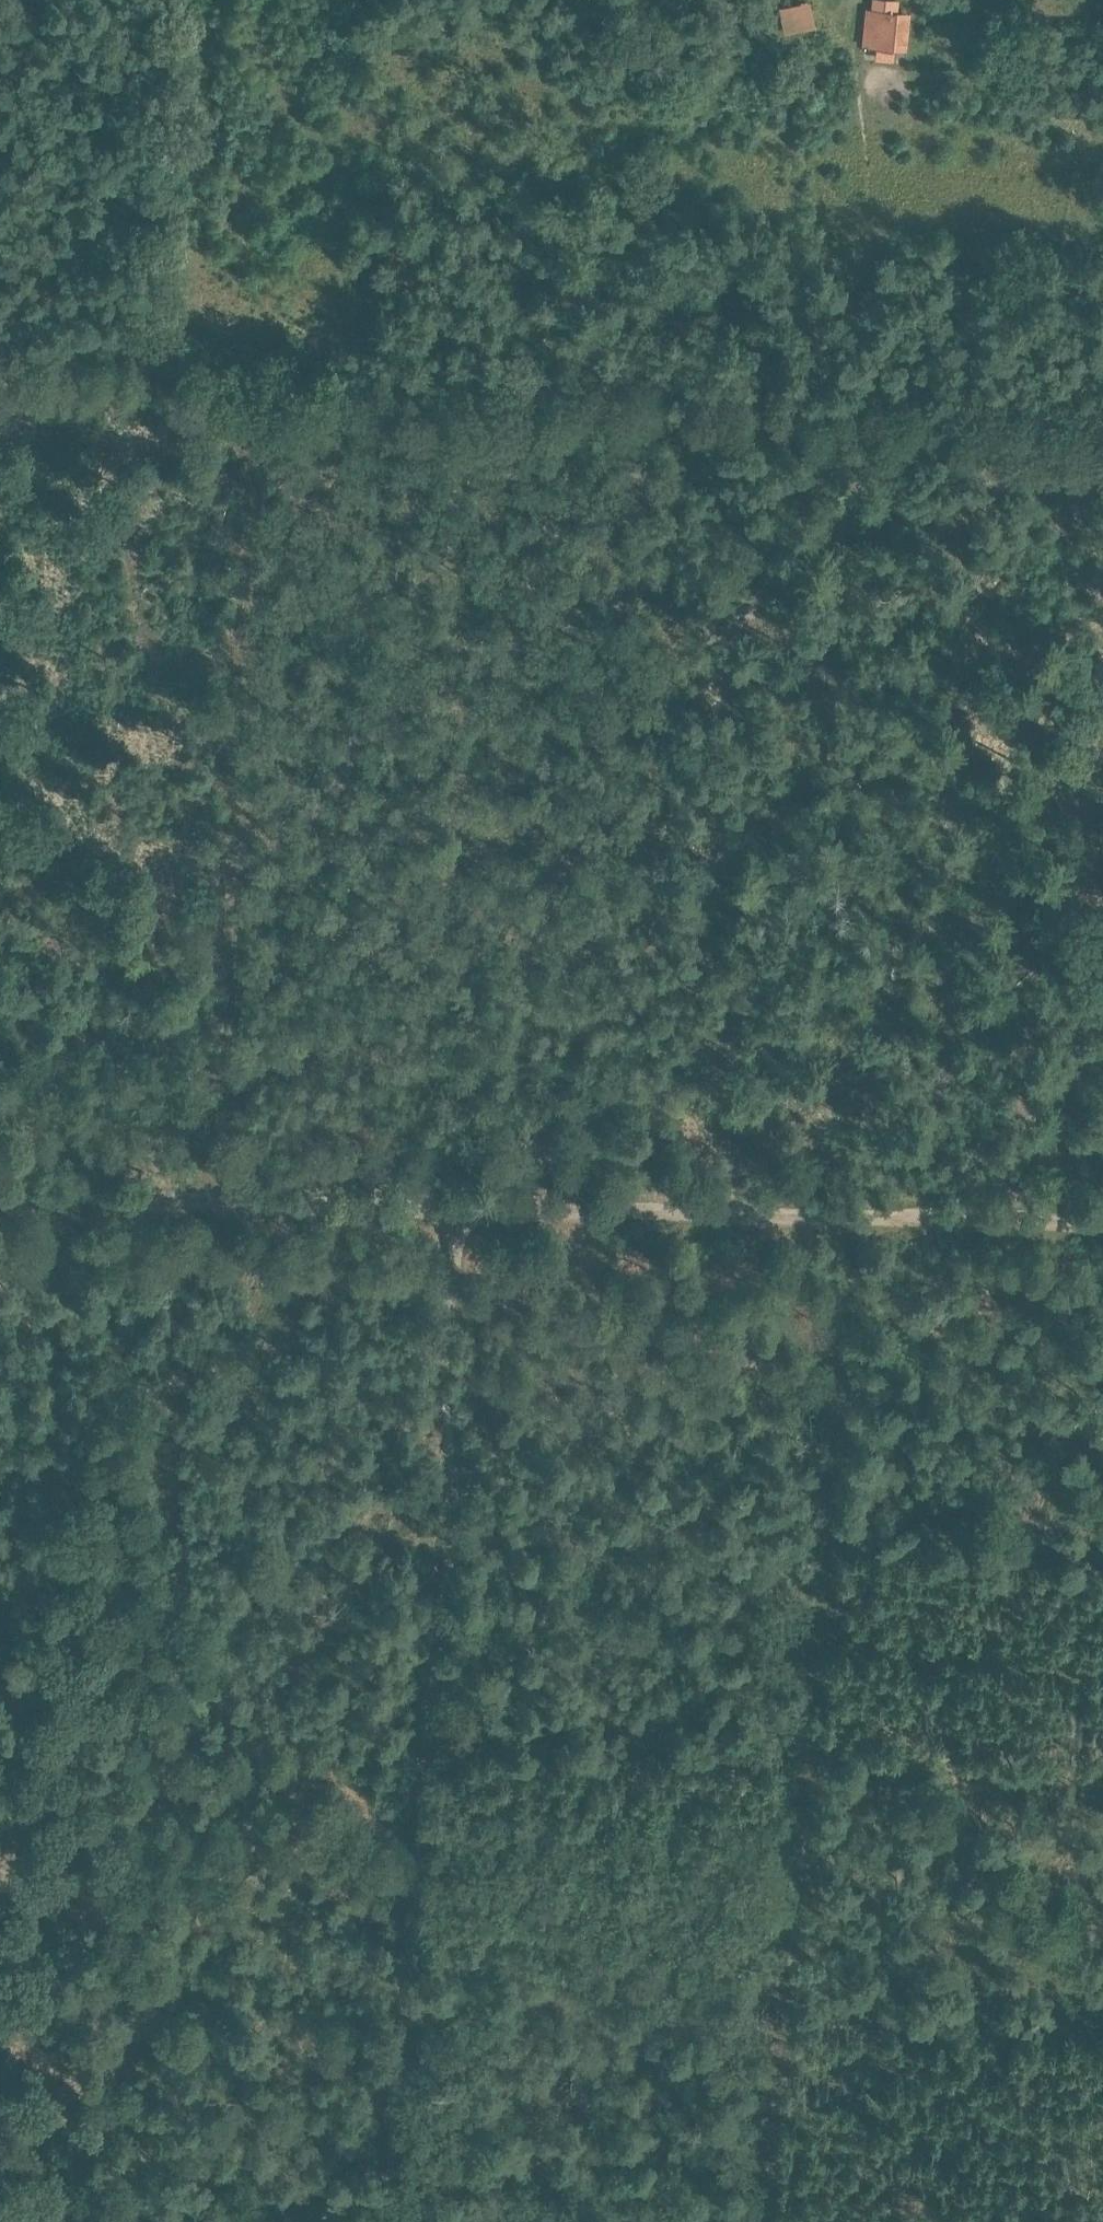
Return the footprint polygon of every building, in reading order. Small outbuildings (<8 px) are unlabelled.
[(909,17),(883,15),(880,47),(907,50),(909,17)] [(856,55),(876,55),(876,25),(856,25),(856,55)]
